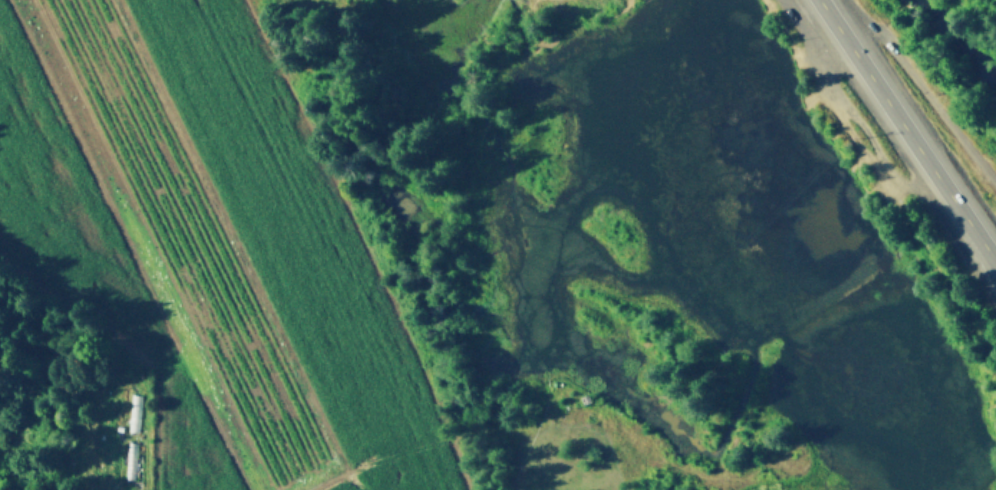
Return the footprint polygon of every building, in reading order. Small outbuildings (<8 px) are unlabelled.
[(578,394),(586,390),(590,399),(583,403),(578,394)]
